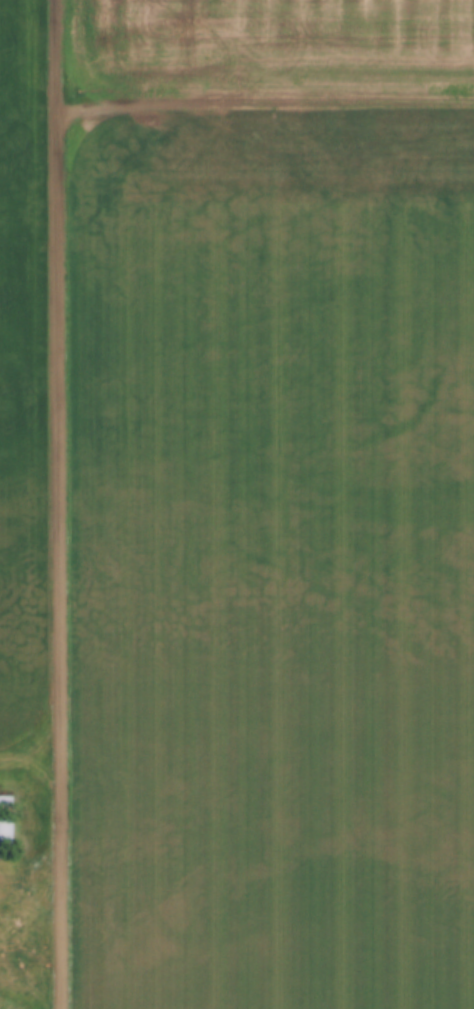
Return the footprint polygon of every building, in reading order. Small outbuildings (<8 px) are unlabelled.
[(14,860),(14,796),(0,796),(0,860),(14,860)]
